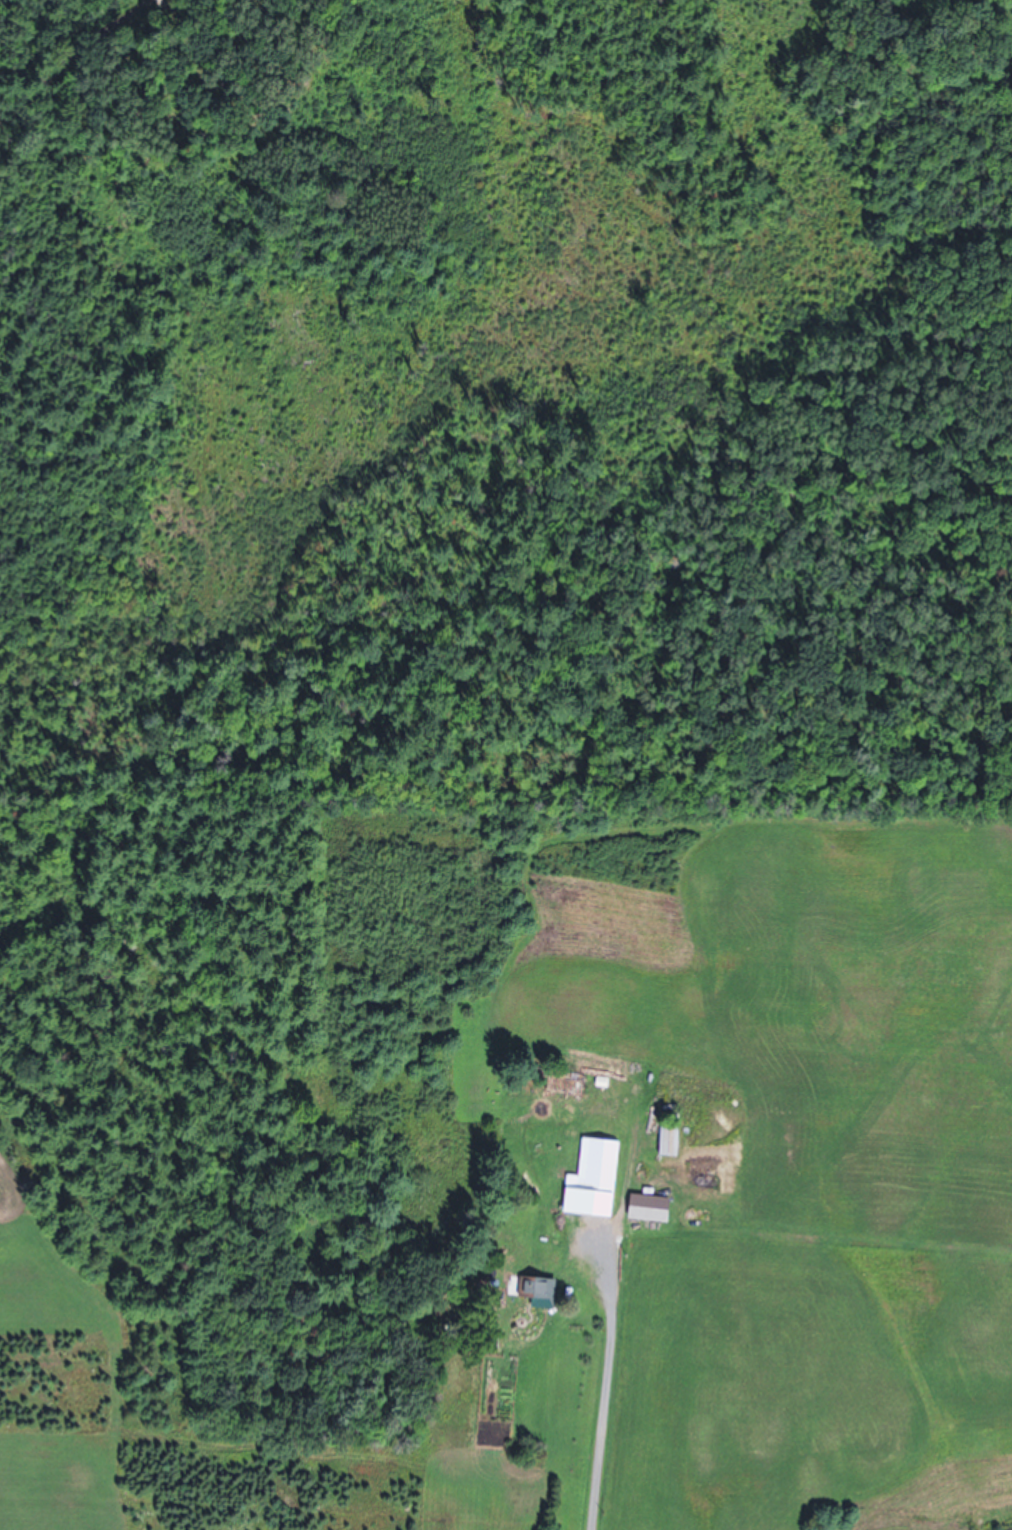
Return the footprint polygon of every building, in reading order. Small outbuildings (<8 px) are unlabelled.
[(584,1075),(544,1065),(539,1087),(579,1096),(584,1075)] [(678,1156),(678,1121),(658,1121),(658,1156),(678,1156)] [(619,1141),(587,1137),(583,1177),(564,1176),(561,1211),(613,1215),(619,1141)] [(549,1296),(549,1276),(519,1276),(519,1296),(549,1296)]
